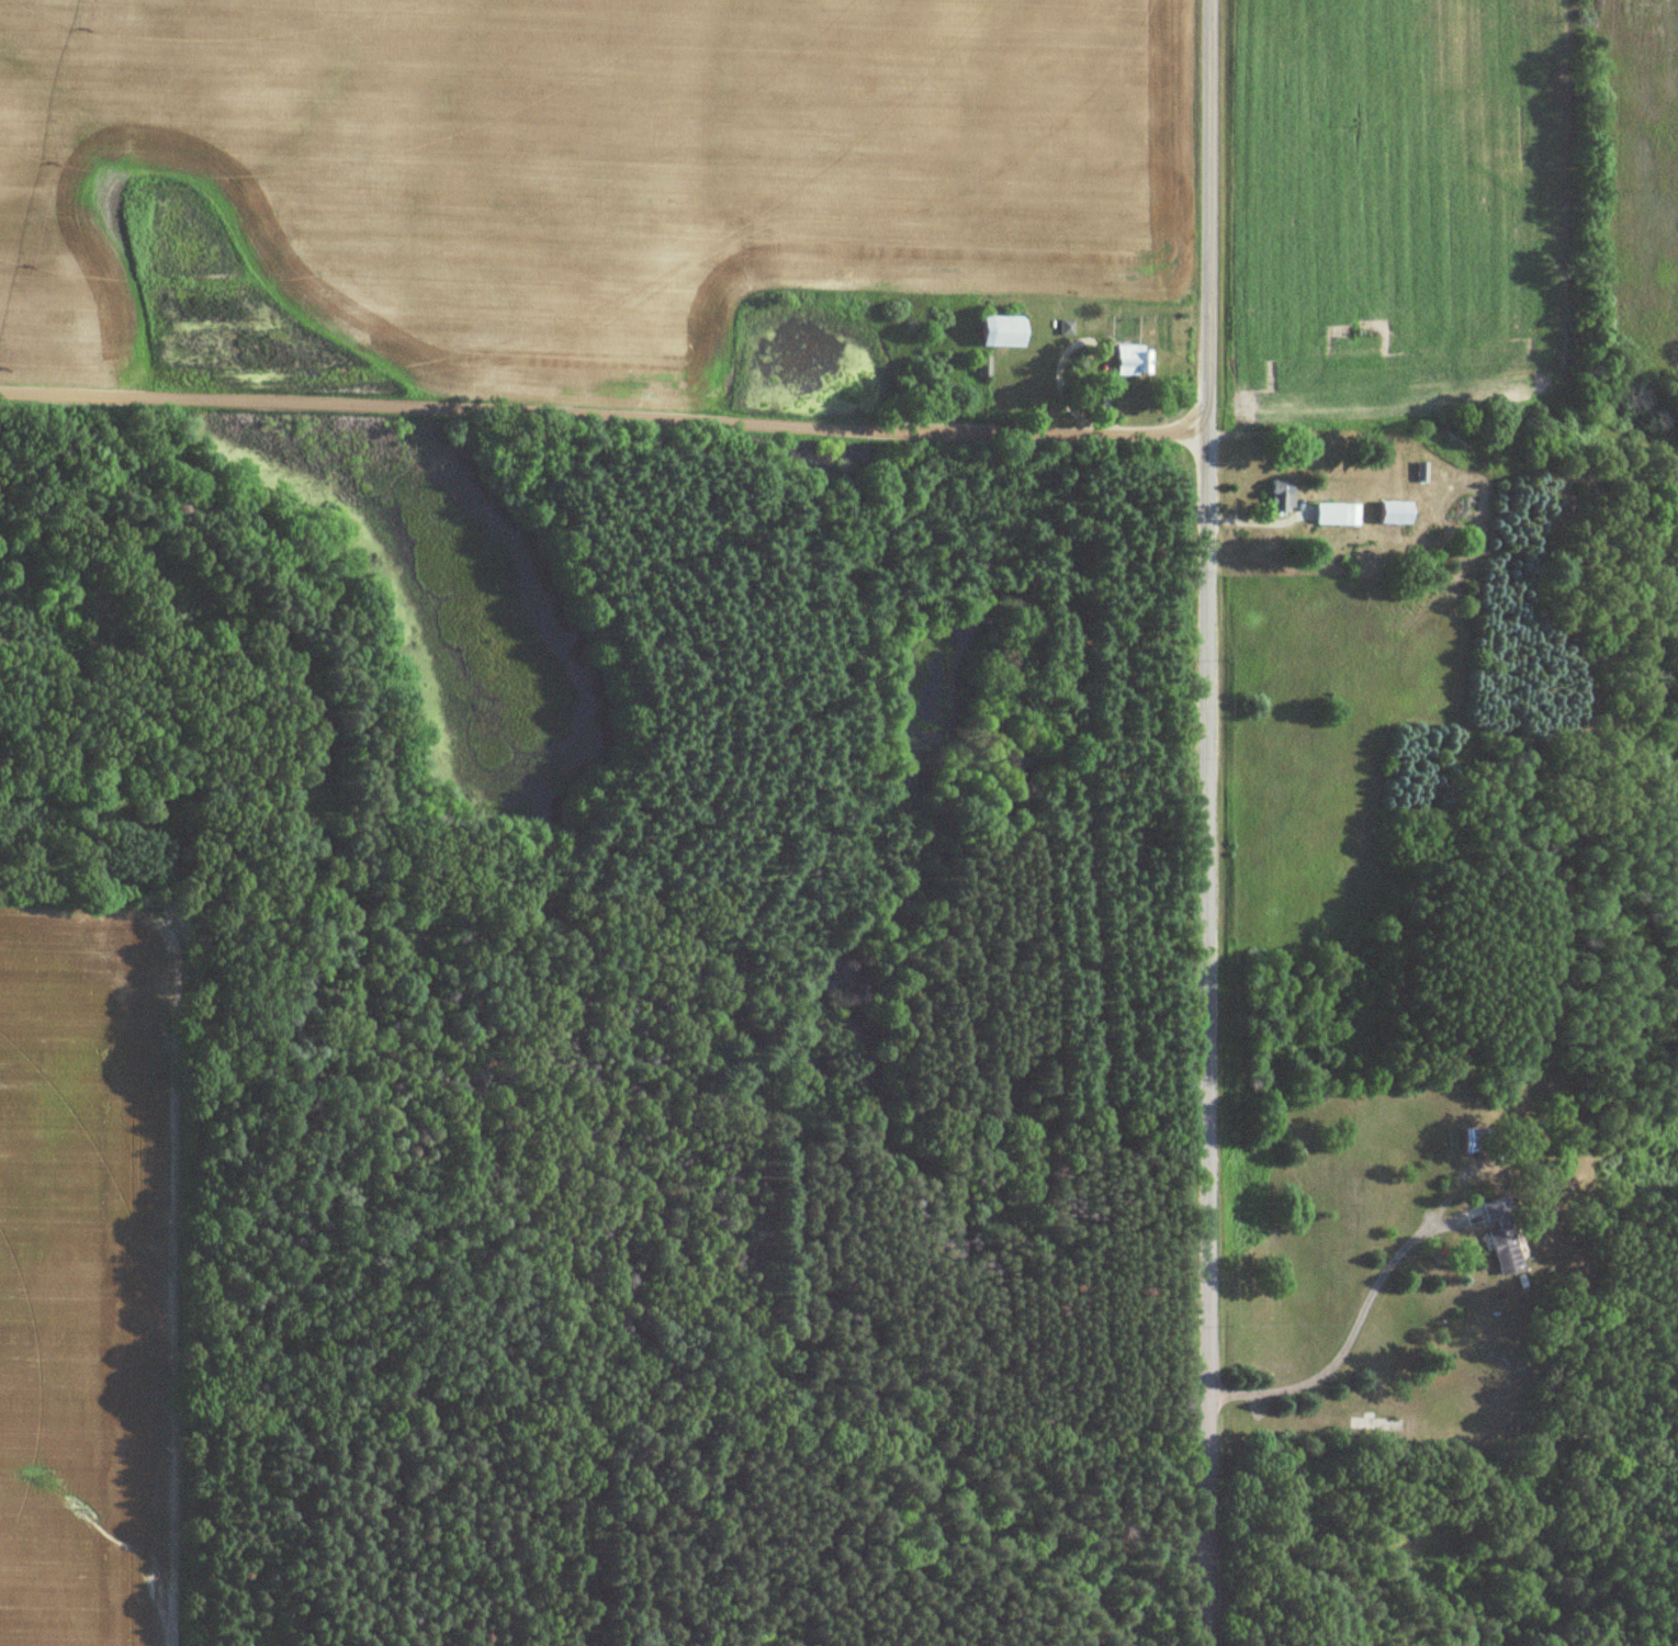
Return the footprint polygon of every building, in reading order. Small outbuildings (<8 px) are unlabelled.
[(985,347),(1027,348),(1027,317),(985,317),(985,347)] [(1117,376),(1151,376),(1151,346),(1117,346),(1117,376)] [(1292,512),(1292,482),(1270,482),(1270,512),(1292,512)] [(1413,503),(1381,503),(1381,526),(1413,526),(1413,503)] [(1316,525),(1357,525),(1358,508),(1316,508),(1316,525)] [(1490,1130),(1464,1130),(1464,1154),(1490,1154),(1490,1130)] [(1522,1272),(1510,1216),(1500,1218),(1502,1230),(1486,1233),(1496,1278),(1522,1272)]
